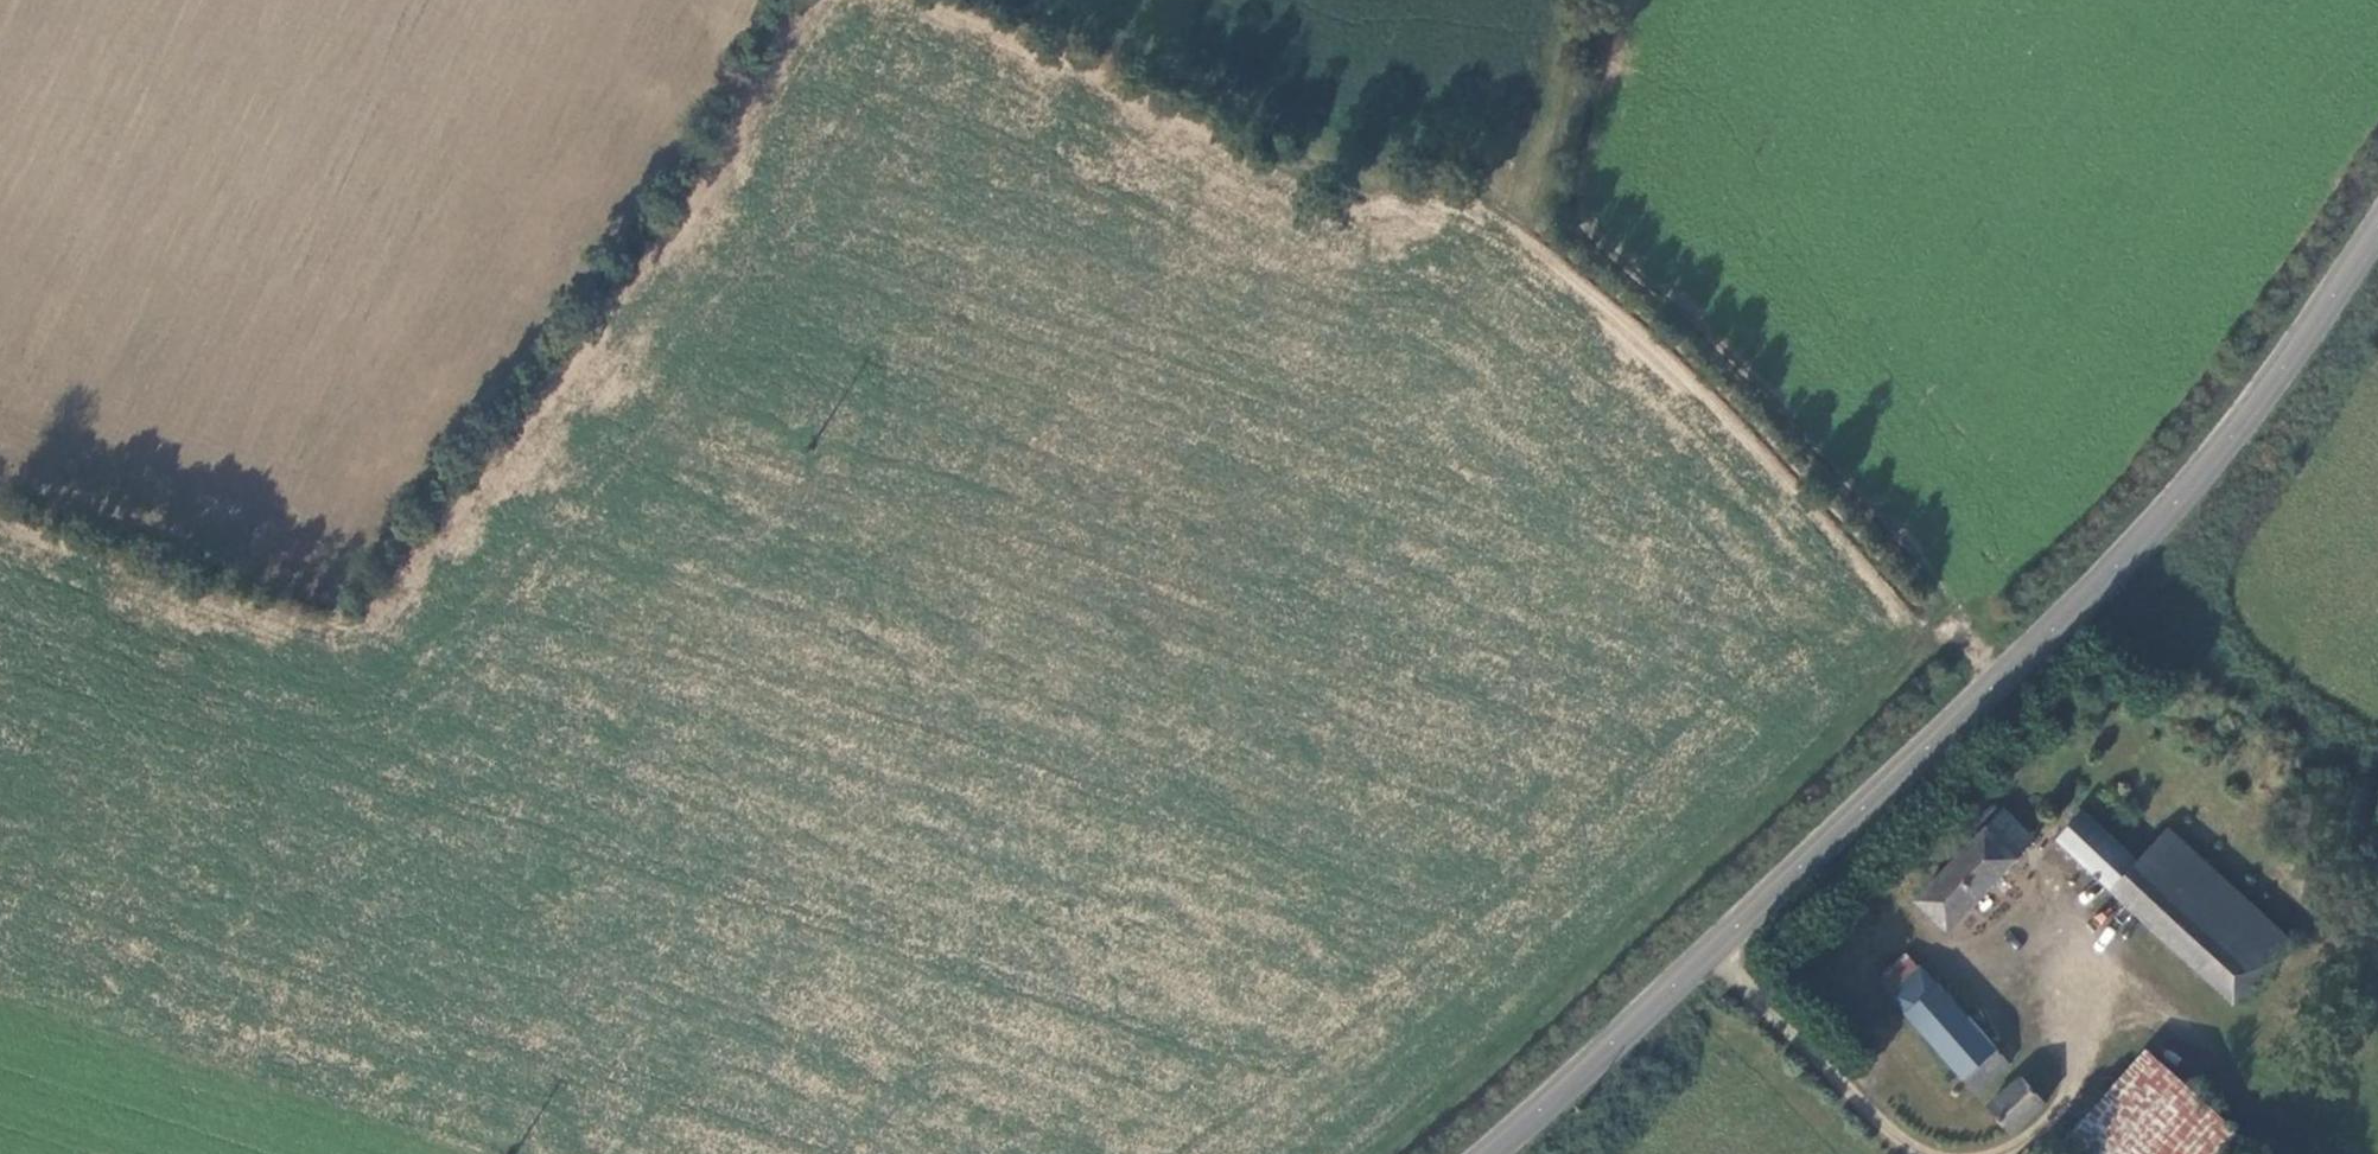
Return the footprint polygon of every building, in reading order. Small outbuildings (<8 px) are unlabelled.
[(1950,926),(2032,840),(1991,801),(1978,815),(1987,825),(1918,896),(1950,926)] [(2236,997),(2263,967),(2290,937),(2168,825),(2139,860),(2084,810),(2059,839),(2236,997)] [(1890,993),(1915,969),(1903,956),(1878,978),(1890,993)] [(1890,993),(1907,1012),(1936,987),(1918,967),(1915,969),(1890,993)] [(1936,987),(1907,1012),(1967,1081),(1975,1090),(2006,1063),(1936,987)] [(2074,1140),(2090,1153),(2213,1153),(2234,1129),(2146,1056),(2074,1140)] [(2021,1078),(1987,1107),(2012,1136),(2046,1107),(2021,1078)]
